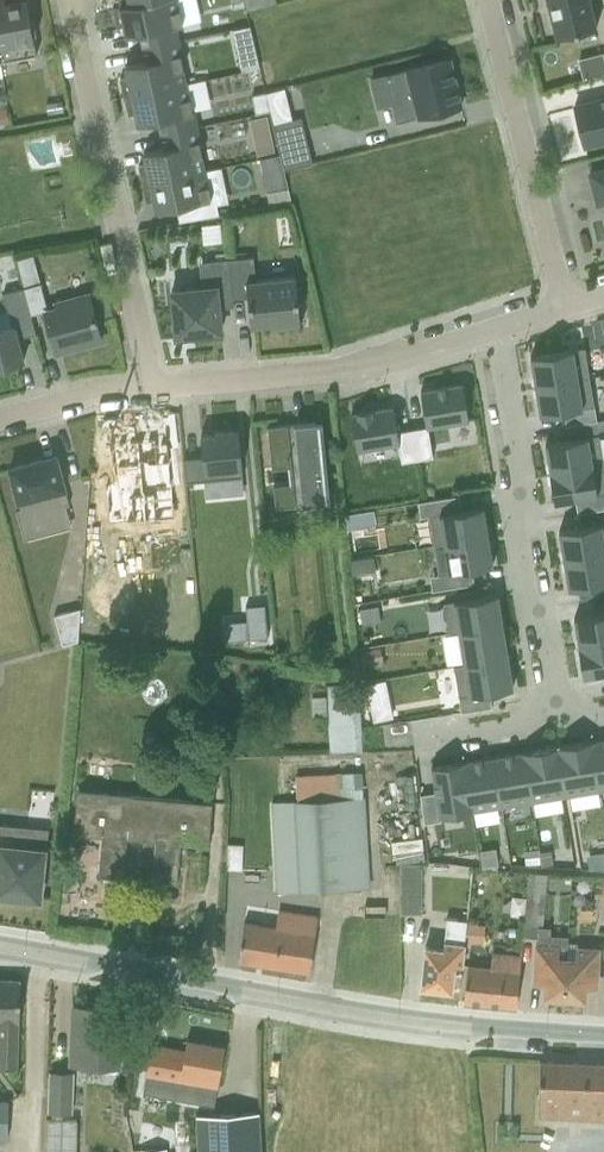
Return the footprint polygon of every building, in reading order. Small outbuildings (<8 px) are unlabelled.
[(35,55),(31,35),(35,34),(32,20),(29,20),(25,0),(21,0),(5,3),(4,0),(0,0),(0,63),(35,55)] [(179,41),(176,27),(181,26),(176,0),(152,0),(119,7),(111,9),(115,28),(122,27),(125,37),(138,34),(141,49),(179,41)] [(245,12),(252,10),(276,4),(275,0),(242,0),(245,12)] [(595,28),(588,0),(546,0),(555,37),(595,28)] [(240,72),(258,68),(248,27),(231,30),(240,72)] [(122,98),(186,84),(180,58),(183,57),(179,41),(141,49),(144,63),(123,66),(126,77),(118,78),(122,98)] [(601,54),(576,60),(581,81),(603,75),(603,65),(601,54)] [(464,109),(451,59),(370,79),(378,110),(393,106),(397,124),(417,119),(418,121),(464,109)] [(159,135),(197,127),(194,111),(209,107),(203,80),(186,84),(122,98),(126,116),(134,115),(136,125),(156,121),(159,135)] [(268,111),(264,92),(251,96),(254,115),(268,111)] [(603,145),(603,97),(569,107),(581,151),(603,145)] [(63,112),(62,101),(46,103),(48,114),(63,112)] [(256,156),(273,152),(266,116),(248,120),(256,156)] [(140,184),(204,170),(198,145),(201,144),(197,127),(159,135),(162,149),(142,153),(144,163),(137,165),(140,184)] [(265,192),(287,189),(278,153),(258,158),(265,192)] [(210,200),(204,170),(140,184),(145,203),(152,201),(154,212),(210,200)] [(589,174),(597,204),(603,202),(603,170),(589,174)] [(222,244),(220,224),(201,225),(202,245),(222,244)] [(14,260),(22,288),(29,315),(42,311),(54,354),(100,341),(88,295),(53,304),(54,306),(46,309),(32,255),(14,260)] [(252,257),(228,259),(232,300),(247,298),(250,326),(276,323),(276,326),(299,324),(299,321),(302,320),(300,305),(297,305),(294,277),(254,281),(252,257)] [(175,336),(220,331),(218,308),(232,306),(232,300),(228,259),(198,262),(200,288),(169,291),(171,308),(169,308),(170,320),(172,320),(173,327),(174,327),(175,336)] [(0,329),(0,368),(22,362),(16,339),(35,334),(29,315),(22,288),(1,294),(10,326),(0,329)] [(583,347),(529,356),(534,385),(588,376),(583,347)] [(588,376),(534,385),(539,415),(562,411),(565,425),(567,425),(595,420),(593,406),(588,376)] [(419,391),(425,429),(468,422),(461,384),(419,391)] [(392,407),(349,414),(356,452),(398,444),(392,407)] [(595,420),(596,430),(603,429),(603,418),(595,420)] [(287,467),(288,485),(272,486),(274,508),(328,503),(320,422),(267,427),(270,469),(287,467)] [(244,496),(237,429),(215,432),(215,434),(199,435),(201,458),(182,459),(185,486),(204,484),(206,499),(244,496)] [(598,435),(544,443),(549,471),(548,471),(548,472),(603,464),(598,435)] [(23,541),(70,528),(65,506),(68,505),(55,455),(8,468),(19,509),(15,510),(23,541)] [(548,472),(553,501),(603,494),(603,473),(603,464),(548,472)] [(488,504),(422,516),(434,582),(500,570),(488,504)] [(558,530),(562,559),(603,553),(603,522),(558,530)] [(562,559),(567,589),(603,583),(603,553),(562,559)] [(501,595),(440,606),(458,699),(518,687),(501,595)] [(77,641),(79,609),(53,616),(61,646),(77,641)] [(573,617),(577,646),(603,642),(603,612),(573,617)] [(577,648),(582,676),(603,672),(603,642),(577,646),(578,648),(577,648)] [(400,677),(372,678),(373,717),(401,716),(400,677)] [(358,683),(326,685),(328,752),(361,751),(358,683)] [(285,716),(320,719),(321,704),(285,702),(285,716)] [(430,767),(439,817),(603,790),(603,738),(559,745),(554,746),(430,767)] [(275,893),(369,888),(364,796),(362,796),(360,772),(294,776),(295,801),(270,802),(275,893)] [(211,803),(77,791),(73,833),(100,836),(97,877),(122,879),(126,837),(154,840),(150,881),(175,883),(178,843),(207,845),(211,803)] [(37,898),(44,829),(0,824),(0,894),(37,898)] [(241,870),(242,845),(227,845),(226,870),(241,870)] [(421,864),(399,864),(399,915),(421,915),(421,864)] [(472,867),(450,864),(443,918),(445,918),(441,947),(425,945),(419,987),(450,991),(453,967),(461,967),(472,867)] [(543,996),(563,997),(567,942),(567,936),(549,935),(550,927),(542,927),(545,873),(527,871),(522,938),(536,939),(536,943),(535,943),(532,983),(544,984),(543,996)] [(309,971),(317,916),(278,910),(275,925),(243,920),(237,960),(309,971)] [(567,942),(563,997),(582,998),(583,987),(595,987),(597,947),(577,946),(577,943),(567,942)] [(463,1002),(515,1008),(520,955),(491,952),(490,966),(466,965),(463,1002)] [(17,1067),(20,974),(0,974),(0,1067),(17,1067)] [(117,1070),(117,1066),(120,1008),(72,1007),(70,1064),(97,1065),(97,1070),(100,1072),(114,1073),(117,1070)] [(145,1075),(142,1093),(213,1105),(217,1086),(224,1046),(186,1039),(184,1050),(150,1044),(145,1075)] [(539,1060),(538,1084),(538,1117),(572,1118),(572,1116),(603,1118),(603,1063),(539,1060)] [(71,1074),(50,1073),(49,1111),(69,1112),(71,1074)] [(196,1114),(198,1151),(260,1151),(258,1111),(196,1114)] [(43,1151),(74,1151),(75,1119),(44,1118),(43,1151)]
